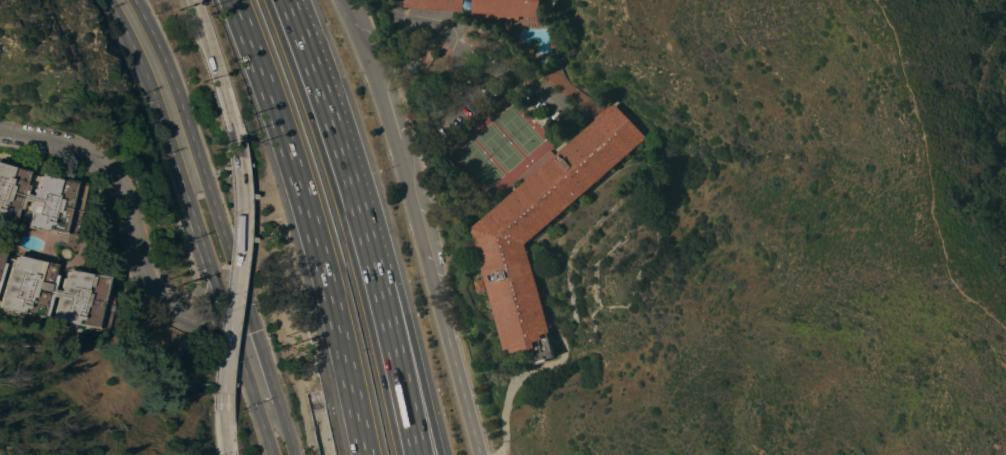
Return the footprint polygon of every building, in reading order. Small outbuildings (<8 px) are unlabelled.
[(403,6),(403,0),(540,0),(539,16),(518,14),(518,19),(487,18),(487,17),(469,16),(469,11),(463,10),(463,11),(403,6)] [(645,136),(526,243),(550,331),(546,332),(553,356),(545,358),(546,360),(535,363),(531,348),(513,352),(512,348),(506,350),(473,228),(511,194),(507,189),(515,182),(514,181),(550,148),(551,150),(560,142),(564,147),(595,118),(594,117),(612,101),(645,136)] [(13,222),(0,219),(0,163),(26,171),(26,173),(37,176),(37,174),(74,182),(74,184),(85,186),(75,233),(63,231),(62,236),(50,233),(51,231),(33,227),(32,228),(26,227),(26,225),(24,225),(25,224),(13,220),(13,222)] [(4,308),(0,307),(0,251),(5,252),(4,256),(15,259),(15,255),(54,265),(53,268),(64,271),(65,270),(105,277),(103,287),(102,287),(96,318),(98,319),(95,330),(84,328),(84,326),(62,322),(61,323),(54,322),(54,320),(51,320),(51,318),(45,317),(45,318),(39,317),(39,318),(32,317),(33,316),(10,310),(10,312),(4,310),(4,308)] [(484,278),(487,288),(479,291),(476,281),(484,278)]
